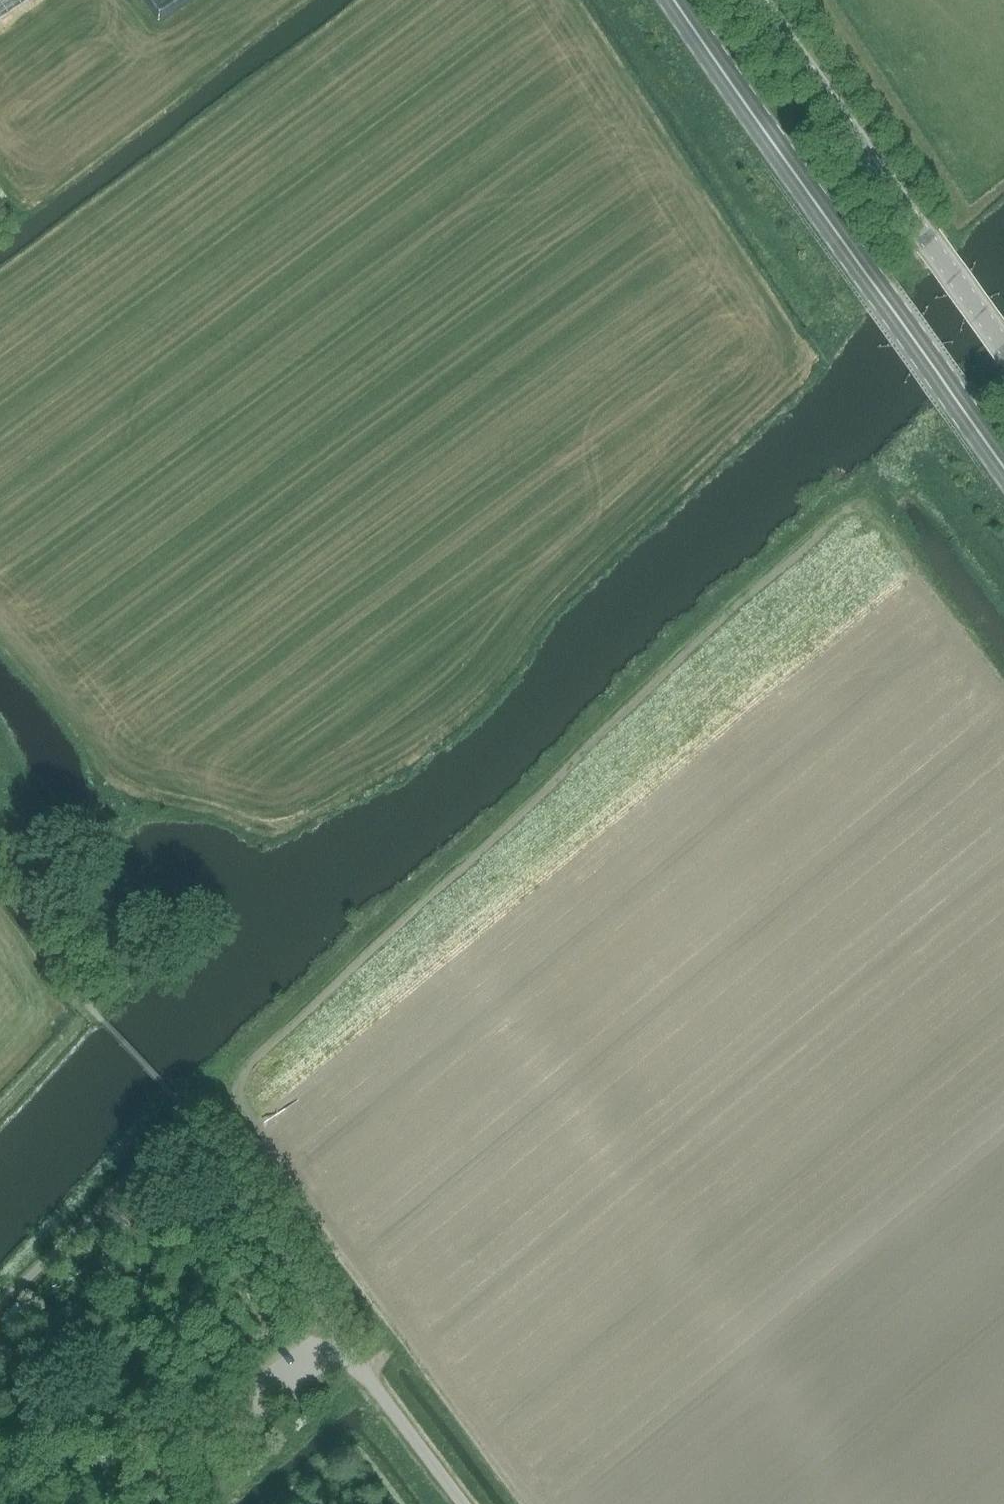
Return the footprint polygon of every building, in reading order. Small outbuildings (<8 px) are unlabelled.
[(29,0),(0,0),(0,19),(29,0)]
